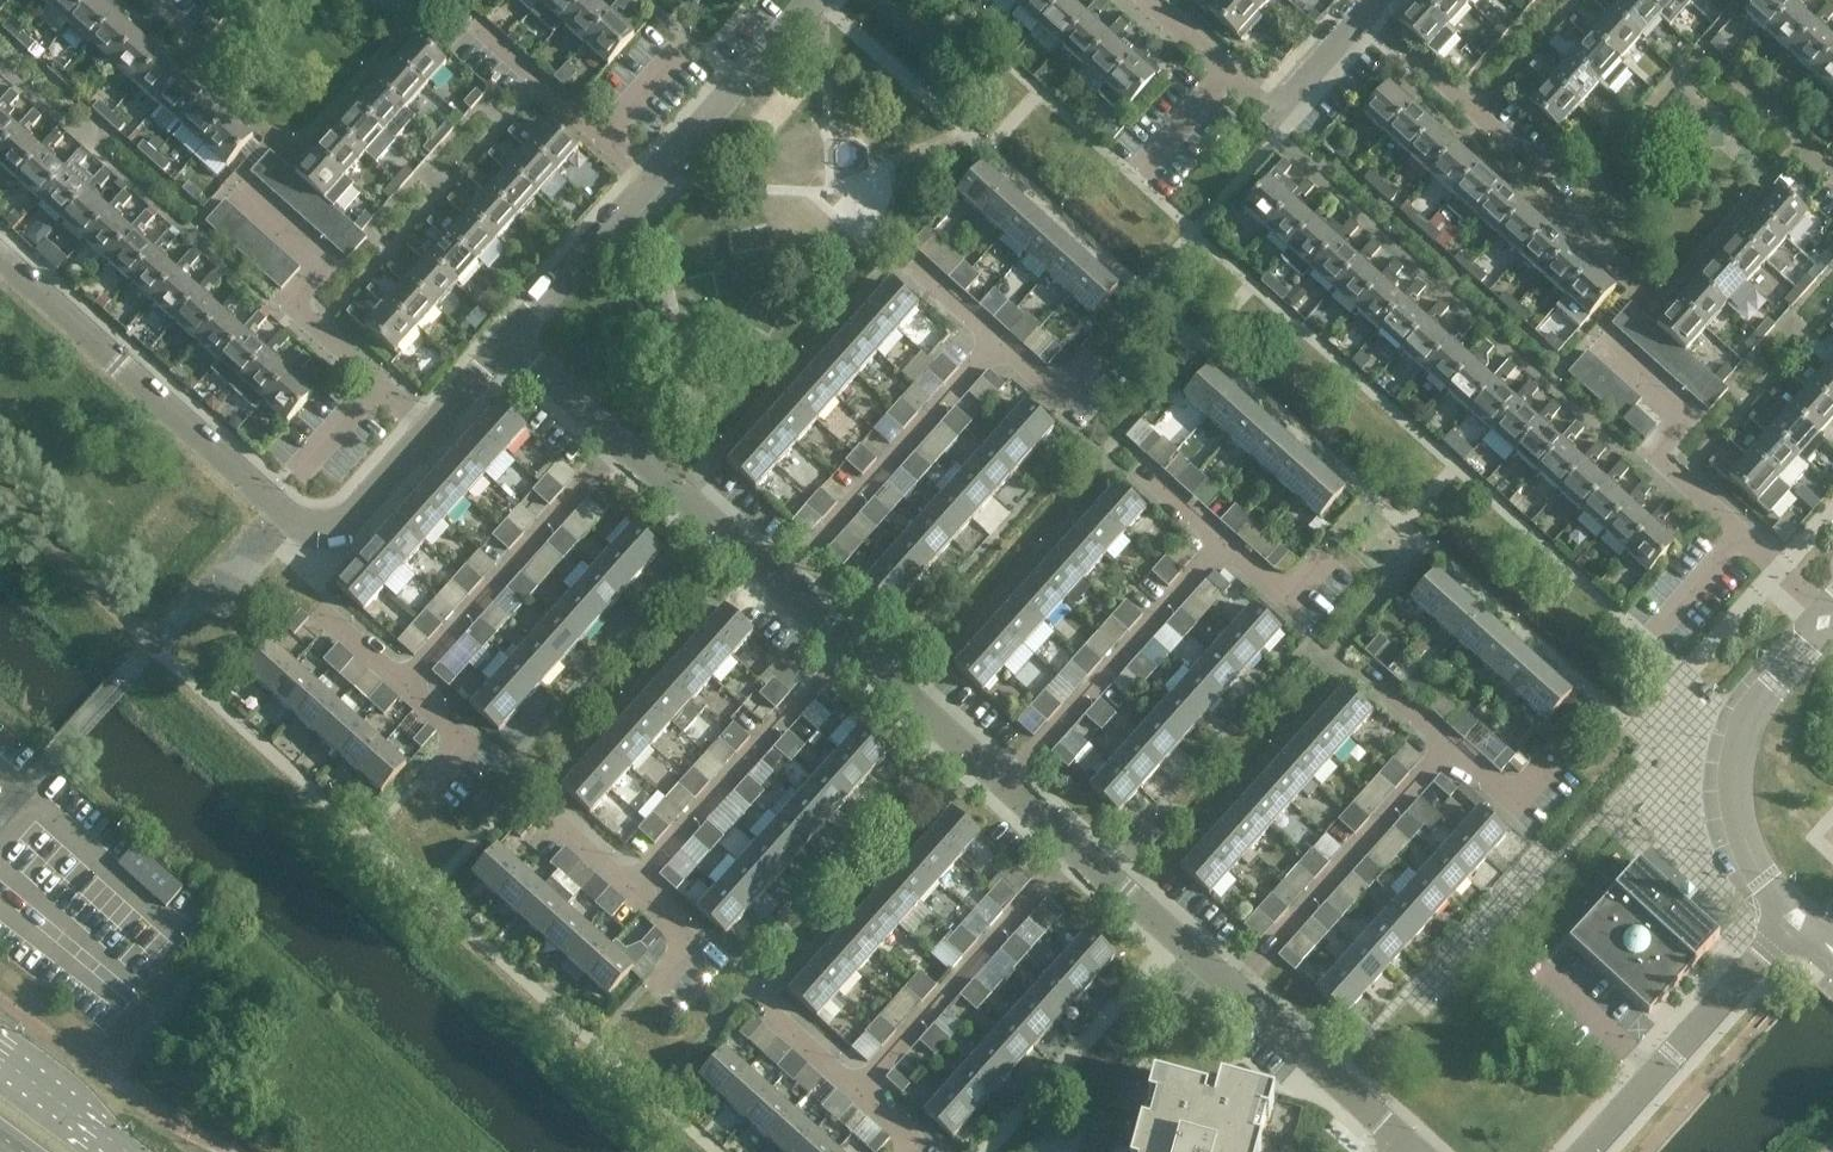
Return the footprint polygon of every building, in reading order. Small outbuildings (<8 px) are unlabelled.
[(46,6),(69,26),(92,0),(51,0),(46,6)] [(69,26),(91,46),(117,17),(98,0),(92,0),(69,26)] [(540,4),(563,24),(584,0),(543,0),(540,4)] [(563,24),(585,44),(611,15),(595,0),(584,0),(563,24)] [(618,2),(626,9),(632,2),(630,0),(619,0),(618,2)] [(1016,6),(1039,26),(1062,0),(1022,0),(1016,6)] [(1068,0),(1062,0),(1039,26),(1061,46),(1087,17),(1068,0)] [(1094,4),(1102,11),(1109,4),(1104,0),(1098,0),(1094,4)] [(1243,0),(1218,0),(1208,11),(1237,37),(1257,13),(1243,0)] [(1257,13),(1269,0),(1243,0),(1257,13)] [(1420,1),(1449,27),(1469,4),(1465,0),(1421,0),(1420,1)] [(1642,0),(1622,0),(1611,13),(1640,38),(1660,16),(1642,0)] [(1660,16),(1674,0),(1642,0),(1660,16)] [(1791,0),(1756,0),(1745,12),(1769,33),(1795,4),(1791,0)] [(1449,27),(1420,1),(1399,24),(1428,50),(1449,27)] [(1818,24),(1795,4),(1769,33),(1791,54),(1818,24)] [(1822,11),(1830,18),(1832,15),(1832,8),(1829,4),(1822,11)] [(1640,38),(1611,13),(1591,35),(1619,61),(1640,38)] [(611,15),(585,44),(609,65),(635,36),(611,15)] [(1577,29),(1584,21),(1577,15),(1570,23),(1577,29)] [(1504,35),(1515,22),(1509,16),(1497,29),(1504,35)] [(117,17),(91,46),(113,66),(139,37),(117,17)] [(1110,38),(1087,17),(1061,46),(1084,66),(1110,38)] [(1123,17),(1117,24),(1125,31),(1131,24),(1123,17)] [(15,40),(22,33),(8,21),(2,28),(15,40)] [(1791,54),(1814,74),(1832,53),(1832,38),(1818,24),(1791,54)] [(1504,35),(1497,29),(1485,42),(1492,48),(1504,35)] [(15,40),(28,51),(35,45),(22,33),(15,40)] [(1619,61),(1591,35),(1570,58),(1599,83),(1619,61)] [(139,37),(113,66),(136,86),(162,57),(139,37)] [(417,37),(396,60),(425,86),(446,63),(417,37)] [(1132,58),(1106,87),(1099,95),(1122,116),(1161,72),(1147,60),(1150,57),(1145,53),(1153,44),(1145,37),(1129,55),(1132,58)] [(1550,45),(1557,51),(1564,43),(1557,37),(1550,45)] [(1129,55),(1110,38),(1084,66),(1106,87),(1132,58),(1129,55)] [(1814,74),(1832,91),(1832,53),(1814,74)] [(162,57),(136,86),(158,106),(184,77),(162,57)] [(1599,83),(1570,58),(1550,80),(1579,106),(1599,83)] [(396,60),(376,83),(405,109),(425,86),(396,60)] [(1529,68),(1537,74),(1544,66),(1537,60),(1529,68)] [(60,80),(67,73),(53,61),(47,68),(60,80)] [(1467,61),(1456,75),(1463,81),(1475,68),(1467,61)] [(60,80),(73,92),(80,85),(67,73),(60,80)] [(184,77),(158,106),(181,126),(207,97),(184,77)] [(1579,106),(1550,80),(1529,104),(1558,129),(1579,106)] [(1509,90),(1516,97),(1523,89),(1516,82),(1509,90)] [(376,83),(356,105),(385,131),(405,109),(376,83)] [(1363,115),(1387,135),(1413,107),(1390,86),(1363,115)] [(471,109),(483,96),(476,90),(464,103),(471,109)] [(11,91),(2,101),(10,108),(19,98),(11,91)] [(207,97),(181,126),(203,147),(229,118),(207,97)] [(105,120),(111,113),(99,102),(92,109),(105,120)] [(356,105),(336,128),(364,154),(385,131),(356,105)] [(1413,107),(1387,135),(1409,156),(1435,127),(1413,107)] [(33,111),(25,121),(32,128),(41,118),(33,111)] [(105,120),(119,132),(125,125),(111,113),(105,120)] [(20,132),(0,114),(0,154),(20,132)] [(229,118),(203,147),(226,167),(252,138),(229,118)] [(442,142),(454,128),(447,122),(435,135),(442,142)] [(549,124),(528,147),(557,173),(578,149),(549,124)] [(508,134),(515,140),(522,132),(515,126),(508,134)] [(1435,127),(1409,156),(1431,176),(1458,147),(1435,127)] [(336,128),(315,151),(344,176),(364,154),(336,128)] [(56,131),(47,141),(55,148),(63,138),(56,131)] [(0,154),(0,166),(16,181),(42,152),(20,132),(0,154)] [(442,142),(435,135),(423,148),(430,155),(442,142)] [(150,160),(156,153),(143,142),(137,149),(150,160)] [(1332,149),(1345,161),(1351,154),(1338,142),(1332,149)] [(528,147),(508,170),(537,195),(557,173),(528,147)] [(1458,147),(1431,176),(1454,196),(1480,167),(1458,147)] [(488,156),(495,163),(502,155),(495,148),(488,156)] [(250,173),(251,173),(261,182),(280,161),(269,151),(250,173)] [(344,176),(315,151),(295,174),(302,180),(312,190),(323,200),(344,176)] [(42,152),(16,181),(39,201),(65,172),(42,152)] [(79,152),(70,161),(78,169),(87,159),(79,152)] [(150,160),(164,172),(170,165),(156,153),(150,160)] [(280,161),(261,182),(272,192),(291,171),(280,161)] [(1283,161),(1277,168),(1285,175),(1291,168),(1283,161)] [(402,187),(414,173),(407,167),(394,180),(402,187)] [(958,194),(981,215),(1006,187),(982,167),(958,194)] [(1480,167),(1454,196),(1476,216),(1502,187),(1480,167)] [(467,178),(475,185),(482,177),(475,170),(467,178)] [(508,170),(488,192),(516,218),(537,195),(508,170)] [(291,171),(272,192),(282,202),(302,180),(295,174),(291,171)] [(1378,191),(1384,184),(1371,171),(1364,179),(1378,191)] [(65,172),(39,201),(61,221),(87,192),(65,172)] [(101,172),(92,182),(100,189),(109,179),(101,172)] [(302,180),(282,202),(293,211),(312,190),(302,180)] [(402,187),(394,180),(383,193),(390,199),(402,187)] [(1292,201),(1269,180),(1243,209),(1240,213),(1243,216),(1247,212),(1266,229),(1262,233),(1263,234),(1292,201)] [(1306,181),(1300,188),(1307,195),(1314,188),(1306,181)] [(189,183),(183,190),(196,202),(202,194),(189,183)] [(1378,191),(1390,202),(1397,195),(1384,184),(1378,191)] [(1006,187),(981,215),(1003,235),(1028,207),(1006,187)] [(1502,187),(1476,216),(1499,236),(1525,207),(1502,187)] [(1779,189),(1758,213),(1787,239),(1808,215),(1779,189)] [(312,190),(293,211),(304,221),(323,200),(312,190)] [(87,192),(61,221),(84,241),(110,212),(87,192)] [(123,192),(115,202),(123,209),(131,199),(123,192)] [(488,192),(468,215),(496,240),(516,218),(488,192)] [(447,201),(455,207),(462,199),(455,193),(447,201)] [(323,200),(304,221),(315,230),(334,209),(323,200)] [(236,211),(225,201),(206,223),(216,233),(236,211)] [(1292,201),(1263,234),(1266,236),(1269,232),(1289,249),(1285,253),(1286,253),(1315,221),(1292,201)] [(1328,201),(1322,208),(1330,215),(1336,208),(1328,201)] [(1028,207),(1003,235),(1026,255),(1050,228),(1028,207)] [(1525,207),(1499,236),(1521,257),(1547,228),(1525,207)] [(334,209),(315,230),(325,240),(345,219),(334,209)] [(236,211),(216,233),(227,242),(247,220),(236,211)] [(110,212),(84,241),(106,261),(132,233),(110,212)] [(146,212),(137,222),(145,229),(154,219),(146,212)] [(353,226),(355,228),(360,233),(373,218),(366,212),(353,226)] [(1422,231),(1429,224),(1415,212),(1409,219),(1422,231)] [(1758,213),(1738,235),(1767,261),(1787,239),(1758,213)] [(427,223),(435,230),(442,222),(434,215),(427,223)] [(468,215),(448,237),(476,263),(496,240),(468,215)] [(355,228),(353,226),(345,219),(325,240),(336,249),(355,228)] [(247,220),(227,242),(238,252),(258,230),(247,220)] [(1315,221),(1286,253),(1288,256),(1292,252),(1311,269),(1307,273),(1308,274),(1337,241),(1315,221)] [(1351,221),(1344,228),(1352,235),(1359,228),(1351,221)] [(1422,231),(1435,242),(1442,235),(1429,224),(1422,231)] [(336,249),(346,259),(365,237),(360,233),(355,228),(336,249)] [(934,236),(926,228),(911,245),(919,252),(934,236)] [(1050,228),(1026,255),(1048,275),(1073,248),(1050,228)] [(1547,228),(1521,257),(1544,277),(1570,248),(1547,228)] [(258,230),(238,252),(249,261),(268,240),(258,230)] [(45,237),(38,231),(33,231),(28,237),(38,246),(45,237)] [(168,232),(160,242),(167,249),(176,239),(168,232)] [(132,233),(106,261),(129,282),(155,253),(132,233)] [(1767,261),(1738,235),(1718,258),(1747,284),(1767,261)] [(476,263),(448,237),(427,260),(456,285),(476,263)] [(407,246),(415,252),(422,244),(414,238),(407,246)] [(268,240),(249,261),(259,271),(279,249),(268,240)] [(1337,241),(1308,274),(1311,276),(1314,272),(1333,289),(1329,293),(1330,294),(1360,262),(1337,241)] [(1373,241),(1367,248),(1374,255),(1381,248),(1373,241)] [(1073,248),(1048,275),(1071,295),(1095,268),(1073,248)] [(1570,248),(1544,277),(1566,297),(1567,296),(1592,268),(1570,248)] [(279,249),(259,271),(270,281),(290,259),(279,249)] [(191,252),(182,262),(190,269),(199,259),(191,252)] [(155,253),(129,282),(151,302),(177,273),(155,253)] [(1467,271),(1474,264),(1461,253),(1454,260),(1467,271)] [(1820,257),(1816,254),(1810,261),(1816,265),(1808,274),(1815,281),(1832,261),(1825,255),(1820,257)] [(1747,284),(1718,258),(1698,280),(1727,306),(1747,284)] [(290,259),(270,281),(280,290),(300,268),(290,259)] [(387,268),(394,275),(402,266),(394,260),(387,268)] [(456,285),(427,260),(407,282),(439,311),(441,308),(438,305),(456,285)] [(1382,282),(1353,314),(1355,315),(1358,312),(1379,330),(1375,334),(1376,334),(1405,302),(1388,287),(1397,276),(1397,275),(1403,268),(1395,261),(1379,279),(1382,282)] [(957,285),(971,269),(963,262),(949,278),(957,285)] [(1360,262),(1330,294),(1333,296),(1336,292),(1355,309),(1352,313),(1353,314),(1382,282),(1379,279),(1360,262)] [(1467,271),(1481,283),(1487,276),(1474,264),(1467,271)] [(1119,288),(1095,268),(1071,295),(1094,316),(1119,288)] [(1592,268),(1567,296),(1566,297),(1589,318),(1615,289),(1592,268)] [(957,285),(965,293),(979,276),(971,269),(957,285)] [(200,293),(177,273),(151,302),(152,303),(149,306),(153,309),(156,305),(174,322),(200,293)] [(214,273),(205,282),(213,289),(222,280),(214,273)] [(1796,287),(1803,294),(1815,281),(1808,274),(1796,287)] [(1698,280),(1684,296),(1677,303),(1706,329),(1727,306),(1698,280)] [(1418,281),(1412,288),(1419,295),(1426,288),(1418,281)] [(374,297),(375,296),(382,289),(374,282),(367,290),(374,297)] [(439,311),(407,282),(387,305),(419,333),(421,330),(418,327),(435,308),(438,311),(439,311)] [(891,283),(879,296),(870,306),(898,331),(919,308),(891,283)] [(1784,301),(1791,307),(1803,294),(1796,287),(1784,301)] [(222,313),(203,296),(200,293),(174,322),(171,326),(175,329),(178,325),(196,342),(222,313)] [(236,293),(234,296),(228,302),(235,310),(244,300),(236,293)] [(1506,293),(1503,296),(1499,300),(1512,311),(1519,304),(1506,293)] [(1001,326),(1016,309),(1008,302),(993,318),(1001,326)] [(1405,302),(1376,334),(1378,337),(1382,333),(1401,350),(1397,354),(1398,355),(1427,322),(1405,302)] [(1441,302),(1435,309),(1442,316),(1449,309),(1441,302)] [(1632,303),(1612,325),(1623,334),(1642,313),(1632,303)] [(1706,329),(1677,303),(1657,326),(1664,332),(1674,342),(1686,352),(1706,329)] [(1519,304),(1512,311),(1525,323),(1532,316),(1519,304)] [(419,333),(387,305),(376,317),(368,309),(364,313),(354,305),(347,313),(365,329),(366,328),(395,353),(398,356),(401,352),(398,349),(415,331),(418,333),(419,333)] [(870,306),(850,328),(878,353),(898,331),(870,306)] [(1001,326),(1009,333),(1024,316),(1016,309),(1001,326)] [(222,313),(196,342),(194,345),(197,348),(200,345),(219,362),(245,333),(222,313)] [(258,330),(266,320),(259,313),(250,323),(258,330)] [(1657,326),(1642,313),(1623,334),(1644,353),(1664,332),(1657,326)] [(1763,338),(1775,325),(1768,319),(1756,332),(1763,338)] [(1427,322),(1398,355),(1401,357),(1404,353),(1423,370),(1420,374),(1421,375),(1450,342),(1427,322)] [(1464,322),(1457,329),(1465,336),(1471,329),(1464,322)] [(850,328),(830,351),(858,376),(878,353),(850,328)] [(1674,342),(1664,332),(1644,353),(1655,363),(1674,342)] [(1763,338),(1756,332),(1744,345),(1751,351),(1763,338)] [(245,333),(219,362),(211,371),(233,391),(238,385),(267,353),(245,333)] [(281,333),(272,343),(280,350),(289,340),(281,333)] [(1545,341),(1558,352),(1564,345),(1551,333),(1545,341)] [(1450,342),(1421,375),(1423,376),(1426,373),(1446,391),(1443,394),(1443,395),(1472,363),(1450,342)] [(1485,342),(1479,349),(1487,356),(1493,349),(1485,342)] [(1674,342),(1655,363),(1666,373),(1686,352),(1674,342)] [(1047,366),(1048,366),(1062,350),(1053,343),(1039,359),(1047,366)] [(1809,351),(1817,357),(1824,349),(1817,343),(1809,351)] [(830,351),(810,373),(838,398),(858,376),(830,351)] [(1588,352),(1569,373),(1580,383),(1599,361),(1588,352)] [(1696,361),(1686,352),(1666,373),(1676,382),(1696,361)] [(267,353),(238,385),(233,391),(256,411),(261,406),(290,373),(267,353)] [(303,353),(295,363),(303,370),(311,360),(303,353)] [(934,363),(951,377),(958,369),(941,355),(934,363)] [(1599,361),(1580,383),(1590,392),(1610,371),(1599,361)] [(1696,361),(1676,382),(1687,392),(1707,371),(1696,361)] [(1508,362),(1502,369),(1509,376),(1516,369),(1508,362)] [(927,371),(943,385),(951,377),(934,363),(927,371)] [(1472,363),(1443,395),(1446,397),(1449,393),(1468,410),(1465,414),(1466,415),(1495,383),(1472,363)] [(1727,364),(1715,378),(1717,381),(1722,384),(1734,371),(1727,364)] [(1810,387),(1832,408),(1832,367),(1830,364),(1810,387)] [(911,365),(902,374),(912,383),(921,374),(911,365)] [(1789,374),(1796,380),(1803,372),(1796,366),(1789,374)] [(1184,397),(1208,418),(1232,390),(1209,369),(1184,397)] [(998,393),(1005,385),(989,370),(981,378),(998,393)] [(1610,371),(1590,392),(1601,402),(1620,380),(1610,371)] [(1707,371),(1687,392),(1698,401),(1717,381),(1715,378),(1707,371)] [(290,373),(261,406),(263,408),(266,405),(287,423),(313,394),(290,373)] [(810,373),(790,395),(817,420),(838,398),(810,373)] [(1620,380),(1601,402),(1611,412),(1631,390),(1620,380)] [(1717,381),(1698,401),(1709,411),(1728,390),(1722,384),(1717,381)] [(1530,382),(1524,389),(1532,396),(1538,389),(1530,382)] [(1495,383),(1466,415),(1468,416),(1471,413),(1490,431),(1487,434),(1488,435),(1517,403),(1495,383)] [(1790,409),(1818,436),(1821,438),(1824,435),(1821,433),(1832,419),(1832,408),(1810,387),(1790,409)] [(1769,396),(1776,402),(1783,394),(1776,388),(1769,396)] [(1232,390),(1208,418),(1230,438),(1255,410),(1232,390)] [(1631,390),(1611,412),(1622,421),(1641,400),(1631,390)] [(790,395),(770,418),(797,443),(817,420),(790,395)] [(1032,398),(1026,404),(1005,427),(1033,452),(1054,429),(1045,421),(1050,414),(1032,398)] [(894,407),(910,422),(918,414),(901,399),(894,407)] [(1552,402),(1546,409),(1554,417),(1561,409),(1552,402)] [(1517,403),(1488,435),(1490,437),(1493,433),(1514,451),(1510,455),(1511,455),(1540,423),(1517,403)] [(498,405),(477,428),(505,453),(526,430),(498,405)] [(887,415),(903,430),(910,422),(894,407),(887,415)] [(948,416),(964,430),(972,422),(955,407),(948,416)] [(1790,409),(1769,432),(1798,458),(1801,461),(1804,458),(1801,455),(1818,436),(1790,409)] [(1255,410),(1230,438),(1252,458),(1277,430),(1255,410)] [(1635,410),(1623,423),(1644,441),(1656,428),(1635,410)] [(1749,418),(1756,425),(1763,417),(1756,410),(1749,418)] [(948,416),(927,438),(944,453),(964,430),(948,416)] [(770,418),(750,440),(777,465),(797,443),(770,418)] [(1540,423),(1511,455),(1513,457),(1516,454),(1536,471),(1533,475),(1534,475),(1562,443),(1540,423)] [(1576,423),(1569,430),(1577,437),(1584,430),(1576,423)] [(1033,452),(1005,427),(985,449),(1013,474),(1033,452)] [(477,428),(457,451),(485,475),(505,453),(477,428)] [(1277,430),(1252,458),(1275,478),(1299,450),(1277,430)] [(1138,448),(1146,455),(1161,439),(1153,432),(1138,448)] [(1769,432),(1749,454),(1778,480),(1781,483),(1783,480),(1780,477),(1798,458),(1769,432)] [(1729,441),(1736,447),(1743,439),(1736,433),(1729,441)] [(777,465),(750,440),(729,463),(756,488),(777,465)] [(1562,443),(1534,475),(1536,477),(1539,474),(1558,491),(1555,495),(1556,495),(1585,464),(1562,443)] [(1598,443),(1592,450),(1600,457),(1606,450),(1598,443)] [(853,453),(870,468),(877,460),(861,445),(853,453)] [(1013,474),(985,449),(973,463),(966,457),(959,465),(965,472),(993,497),(1013,474)] [(1299,450),(1275,478),(1297,498),(1322,470),(1299,450)] [(457,451),(437,473),(464,498),(485,475),(457,451)] [(846,461),(862,476),(870,468),(853,453),(846,461)] [(907,461),(924,475),(931,467),(915,453),(907,461)] [(1778,480),(1749,454),(1728,478),(1757,504),(1778,480)] [(1709,463),(1716,470),(1723,462),(1716,455),(1709,463)] [(907,461),(900,469),(917,483),(924,475),(907,461)] [(1621,463),(1614,470),(1622,477),(1629,470),(1621,463)] [(1585,464),(1556,495),(1558,497),(1561,494),(1580,511),(1577,515),(1578,516),(1607,484),(1585,464)] [(1184,489),(1198,472),(1190,465),(1175,481),(1184,489)] [(1322,470),(1297,498),(1320,519),(1345,491),(1322,470)] [(993,497),(965,472),(953,485),(946,479),(938,489),(944,495),(945,494),(973,519),(993,497)] [(1184,489),(1192,496),(1206,480),(1198,472),(1184,489)] [(437,473),(417,495),(444,520),(464,498),(437,473)] [(540,483),(556,498),(564,490),(547,475),(540,483)] [(533,492),(549,506),(556,498),(540,483),(533,492)] [(1630,504),(1601,536),(1603,537),(1606,534),(1625,552),(1622,555),(1623,556),(1652,524),(1638,511),(1645,504),(1645,497),(1651,490),(1643,483),(1627,501),(1630,504)] [(1607,484),(1578,516),(1580,517),(1583,514),(1603,532),(1600,535),(1601,536),(1630,504),(1627,501),(1607,484)] [(1118,486),(1097,509),(1125,534),(1145,510),(1118,486)] [(1820,503),(1802,486),(1794,494),(1813,511),(1820,503)] [(813,498),(830,512),(837,504),(820,490),(813,498)] [(604,514),(611,506),(595,491),(587,499),(604,514)] [(945,494),(944,495),(927,514),(921,508),(918,511),(924,517),(925,517),(953,542),(973,519),(945,494)] [(417,495),(397,518),(424,542),(444,520),(417,495)] [(806,506),(823,520),(830,512),(813,498),(806,506)] [(867,506),(883,520),(891,512),(874,498),(867,506)] [(1665,503),(1659,511),(1667,518),(1674,510),(1665,503)] [(1228,529),(1243,513),(1235,505),(1220,522),(1228,529)] [(867,506),(860,514),(876,529),(883,520),(867,506)] [(1097,509),(1077,532),(1105,556),(1125,534),(1097,509)] [(1228,529),(1236,536),(1251,520),(1243,513),(1228,529)] [(925,517),(924,517),(904,539),(933,564),(953,542),(925,517)] [(397,518),(376,540),(404,565),(424,542),(397,518)] [(500,528),(516,543),(523,535),(507,520),(500,528)] [(1794,531),(1782,521),(1772,532),(1785,543),(1794,531)] [(1652,524),(1623,556),(1625,558),(1628,554),(1650,574),(1675,545),(1652,524)] [(634,527),(613,550),(640,574),(661,551),(634,527)] [(493,536),(509,551),(516,543),(500,528),(493,536)] [(554,536),(570,551),(578,543),(561,528),(554,536)] [(1077,532),(1057,554),(1085,579),(1105,556),(1077,532)] [(554,536),(547,544),(563,559),(570,551),(554,536)] [(933,564),(904,539),(884,561),(912,587),(933,564)] [(376,540),(356,563),(384,587),(404,565),(376,540)] [(826,551),(843,566),(850,558),(834,543),(826,551)] [(1265,562),(1274,570),(1288,553),(1280,546),(1265,562)] [(640,574),(613,550),(593,572),(620,597),(640,574)] [(1057,554),(1037,577),(1064,601),(1085,579),(1057,554)] [(1159,564),(1176,579),(1183,571),(1167,556),(1159,564)] [(912,587),(884,561),(872,575),(857,561),(848,571),(892,610),(912,587)] [(384,587),(356,563),(335,586),(363,610),(384,587)] [(1152,572),(1168,587),(1176,579),(1159,564),(1152,572)] [(459,574),(475,588),(483,580),(466,566),(459,574)] [(620,597),(593,572),(573,594),(600,619),(620,597)] [(1223,595),(1230,587),(1214,572),(1207,580),(1223,595)] [(514,582),(530,596),(537,588),(521,573),(514,582)] [(1437,573),(1412,601),(1435,621),(1459,594),(1437,573)] [(452,582),(468,596),(475,588),(459,574),(452,582)] [(1037,577),(1017,599),(1044,624),(1064,601),(1037,577)] [(514,582),(506,590),(523,604),(530,596),(514,582)] [(600,619),(573,594),(562,606),(556,600),(546,611),(552,617),(580,641),(600,619)] [(1459,594),(1435,621),(1457,641),(1481,614),(1459,594)] [(1017,599),(997,622),(1024,646),(1044,624),(1017,599)] [(1119,609),(1135,624),(1143,616),(1126,601),(1119,609)] [(1253,607),(1233,630),(1260,655),(1281,631),(1253,607)] [(725,608),(704,631),(732,656),(752,633),(725,608)] [(1112,617),(1128,632),(1135,624),(1119,609),(1112,617)] [(1173,617),(1190,632),(1197,624),(1181,609),(1173,617)] [(294,635),(309,618),(301,611),(286,627),(294,635)] [(419,619),(435,633),(442,625),(426,611),(419,619)] [(1481,614),(1457,641),(1479,661),(1503,634),(1481,614)] [(580,641),(552,617),(532,639),(559,664),(580,641)] [(1173,617),(1166,625),(1183,640),(1190,632),(1173,617)] [(412,626),(428,641),(435,633),(419,619),(412,626)] [(473,627),(489,641),(497,633),(480,619),(473,627)] [(997,622),(977,644),(1004,669),(1024,646),(997,622)] [(473,627),(466,635),(482,649),(489,641),(473,627)] [(1260,655),(1233,630),(1212,652),(1240,677),(1260,655)] [(704,631),(684,653),(711,678),(732,656),(704,631)] [(1503,634),(1479,661),(1492,673),(1486,679),(1495,687),(1501,681),(1525,654),(1503,634)] [(1365,651),(1373,659),(1388,642),(1380,635),(1365,651)] [(559,664),(532,639),(521,652),(514,646),(505,656),(512,662),(539,686),(559,664)] [(292,665),(270,645),(269,644),(245,672),(268,692),(292,665)] [(332,668),(346,651),(338,644),(323,661),(332,668)] [(1004,669),(977,644),(956,668),(984,692),(1004,669)] [(1078,655),(1095,669),(1102,661),(1085,647),(1078,655)] [(340,675),(354,659),(346,651),(332,668),(340,675)] [(1240,677),(1212,652),(1192,675),(1220,700),(1240,677)] [(684,653),(664,676),(691,701),(711,678),(684,653)] [(1525,654),(1501,681),(1523,701),(1547,673),(1525,654)] [(1071,663),(1087,677),(1095,669),(1078,655),(1071,663)] [(1156,669),(1140,655),(1133,663),(1149,677),(1156,669)] [(539,686),(512,662),(492,684),(519,709),(539,686)] [(1149,677),(1133,663),(1126,670),(1142,685),(1149,677)] [(432,672),(449,687),(456,678),(440,664),(432,672)] [(315,685),(292,665),(268,692),(290,712),(315,685)] [(1184,666),(1167,685),(1174,691),(1190,672),(1184,666)] [(1410,692),(1425,676),(1417,668),(1402,685),(1410,692)] [(1547,673),(1523,701),(1545,721),(1570,694),(1547,673)] [(1220,700),(1192,675),(1172,698),(1200,722),(1220,700)] [(664,676),(643,698),(671,723),(691,701),(664,676)] [(1410,692),(1418,699),(1433,683),(1425,676),(1410,692)] [(337,705),(324,693),(331,686),(322,678),(315,685),(290,712),(312,732),(337,705)] [(767,687),(783,701),(790,693),(774,678),(767,687)] [(376,708),(391,692),(383,684),(368,701),(376,708)] [(519,709),(492,684),(471,707),(498,732),(519,709)] [(760,695),(776,709),(783,701),(767,687),(760,695)] [(1345,689),(1324,712),(1352,737),(1372,714),(1345,689)] [(1038,699),(1054,714),(1062,706),(1045,691),(1038,699)] [(384,715),(399,699),(391,692),(376,708),(384,715)] [(838,709),(822,694),(815,703),(831,717),(838,709)] [(345,698),(338,705),(337,705),(312,732),(335,752),(360,725),(348,714),(355,706),(345,698)] [(643,698),(623,721),(651,746),(671,723),(643,698)] [(1200,722),(1172,698),(1152,720),(1180,745),(1200,722)] [(1031,707),(1047,722),(1054,714),(1038,699),(1031,707)] [(1092,708),(1109,722),(1116,714),(1099,700),(1092,708)] [(1092,708),(1085,716),(1101,730),(1109,722),(1092,708)] [(1455,732),(1470,716),(1462,709),(1447,725),(1455,732)] [(1324,712),(1304,735),(1332,760),(1352,737),(1324,712)] [(1455,732),(1463,739),(1478,723),(1470,716),(1455,732)] [(1180,745),(1152,720),(1132,743),(1160,767),(1180,745)] [(623,721),(603,743),(631,768),(651,746),(623,721)] [(727,731),(743,746),(750,738),(734,723),(727,731)] [(382,745),(360,725),(335,752),(357,772),(382,745)] [(413,741),(422,749),(436,732),(428,725),(413,741)] [(860,730),(840,753),(868,778),(888,755),(860,730)] [(719,739),(736,754),(743,746),(727,731),(719,739)] [(781,740),(797,754),(805,746),(789,732),(781,740)] [(1304,735),(1284,757),(1311,782),(1332,760),(1304,735)] [(781,740),(774,748),(790,762),(797,754),(781,740)] [(603,743),(583,765),(610,790),(631,768),(603,743)] [(1160,767),(1132,743),(1112,765),(1139,790),(1160,767)] [(382,745),(357,772),(380,793),(405,765),(382,745)] [(1052,753),(1068,768),(1075,760),(1059,745),(1052,753)] [(1507,749),(1492,765),(1500,773),(1515,757),(1507,749)] [(868,778),(840,753),(819,775),(847,800),(868,778)] [(1284,757),(1264,780),(1291,805),(1311,782),(1284,757)] [(1386,767),(1402,782),(1409,774),(1393,759),(1386,767)] [(610,790),(583,765),(562,789),(590,813),(610,790)] [(1139,790),(1112,765),(1091,789),(1119,813),(1139,790)] [(597,811),(628,837),(646,816),(630,803),(637,795),(634,792),(647,777),(635,766),(597,811)] [(1379,775),(1395,790),(1402,782),(1386,767),(1379,775)] [(686,777),(702,791),(709,783),(693,769),(686,777)] [(847,800),(819,775),(799,798),(827,823),(847,800)] [(1457,789),(1441,775),(1433,783),(1450,798),(1457,789)] [(678,785),(695,800),(702,791),(686,777),(678,785)] [(741,785),(757,800),(764,792),(748,777),(741,785)] [(1264,780),(1243,802),(1271,827),(1291,805),(1264,780)] [(741,785),(733,793),(750,808),(757,800),(741,785)] [(827,823),(799,798),(779,820),(807,845),(827,823)] [(1243,802),(1223,825),(1251,850),(1271,827),(1243,802)] [(1346,812),(1362,827),(1369,819),(1353,804),(1346,812)] [(1480,811),(1459,834),(1486,859),(1507,836),(1480,811)] [(952,812),(932,835),(959,860),(980,837),(952,812)] [(1339,820),(1355,835),(1362,827),(1346,812),(1339,820)] [(1400,820),(1416,835),(1424,827),(1407,812),(1400,820)] [(646,821),(662,836),(669,828),(653,813),(646,821)] [(528,814),(513,830),(521,838),(536,821),(528,814)] [(807,845),(779,820),(759,843),(787,868),(807,845)] [(1400,820),(1393,828),(1409,843),(1416,835),(1400,820)] [(638,830),(655,844),(662,836),(646,821),(638,830)] [(700,830),(716,845),(724,837),(708,822),(700,830)] [(1223,825),(1203,848),(1231,872),(1251,850),(1223,825)] [(700,830),(693,838),(709,853),(716,845),(700,830)] [(1486,859),(1459,834),(1439,857),(1466,881),(1486,859)] [(932,835),(911,857),(939,882),(959,860),(932,835)] [(169,903),(185,883),(136,843),(120,862),(169,903)] [(787,868),(759,843),(739,865),(767,890),(787,868)] [(520,868),(497,847),(472,875),(495,896),(520,868)] [(558,871),(573,854),(565,847),(550,864),(558,871)] [(1231,872),(1203,848),(1182,871),(1210,896),(1217,901),(1220,898),(1213,892),(1231,872)] [(1305,858),(1321,872),(1329,864),(1312,849),(1305,858)] [(566,878),(581,862),(573,854),(558,871),(566,878)] [(911,857),(891,880),(919,904),(939,882),(911,857)] [(1360,865),(1376,880),(1383,872),(1367,857),(1360,865)] [(1466,881),(1439,857),(1418,879),(1446,904),(1466,881)] [(1298,866),(1314,880),(1321,872),(1305,858),(1298,866)] [(1638,864),(1569,940),(1649,1014),(1718,938),(1688,909),(1694,904),(1686,897),(1681,903),(1638,864)] [(767,890),(739,865),(719,887),(747,913),(767,890)] [(1360,865),(1352,873),(1369,888),(1376,880),(1360,865)] [(683,882),(667,867),(660,875),(676,890),(683,882)] [(542,888),(520,868),(495,896),(517,916),(542,888)] [(1446,904),(1418,879),(1398,902),(1426,927),(1446,904)] [(891,880),(871,902),(899,927),(919,904),(891,880)] [(994,890),(1010,904),(1017,896),(1001,882),(994,890)] [(603,911),(618,895),(610,887),(595,904),(603,911)] [(747,913),(719,887),(698,911),(726,936),(747,913)] [(564,908),(542,888),(517,916),(540,936),(564,908)] [(987,898),(1003,912),(1010,904),(994,890),(987,898)] [(1265,902),(1281,917),(1288,909),(1272,894),(1265,902)] [(611,918),(626,902),(618,895),(603,911),(611,918)] [(1065,912),(1048,897),(1041,905),(1057,920),(1065,912)] [(871,902),(851,925),(879,949),(899,927),(871,902)] [(1244,925),(1260,940),(1281,917),(1265,902),(1244,925)] [(1319,910),(1335,925),(1342,917),(1326,902),(1319,910)] [(1426,927),(1398,902),(1386,915),(1380,909),(1372,919),(1378,924),(1406,949),(1426,927)] [(587,928),(564,908),(540,936),(562,956),(587,928)] [(1319,910),(1312,918),(1328,933),(1335,925),(1319,910)] [(1406,949),(1378,924),(1358,947),(1386,972),(1406,949)] [(851,925),(831,947),(858,972),(879,949),(851,925)] [(954,935),(970,949),(977,941),(961,926),(954,935)] [(609,948),(587,928),(562,956),(584,976),(609,948)] [(609,948),(584,976),(607,996),(630,971),(641,980),(665,953),(667,944),(663,935),(655,928),(640,944),(626,950),(615,941),(609,948)] [(1087,933),(1066,956),(1094,981),(1115,958),(1087,933)] [(946,943),(963,957),(970,949),(954,935),(946,943)] [(1008,943),(1024,957),(1031,949),(1015,935),(1008,943)] [(1008,943),(1000,951),(1017,965),(1024,957),(1008,943)] [(831,947),(810,969),(838,994),(858,972),(831,947)] [(1386,972),(1358,947),(1338,969),(1365,994),(1386,972)] [(1278,956),(1295,970),(1302,962),(1286,948),(1278,956)] [(1094,981),(1066,956),(1046,979),(1074,1004),(1094,981)] [(838,994),(810,969),(790,993),(817,1017),(838,994)] [(1338,969),(1318,992),(1317,993),(1345,1017),(1365,994),(1338,969)] [(913,980),(929,995),(936,987),(920,972),(913,980)] [(1074,1004),(1046,979),(1026,1001),(1054,1026),(1074,1004)] [(905,988),(922,1003),(929,995),(913,980),(905,988)] [(967,988),(984,1002),(991,994),(975,980),(967,988)] [(967,988),(960,996),(976,1010),(984,1002),(967,988)] [(1054,1026),(1026,1001),(1006,1024),(1034,1049),(1054,1026)] [(763,1025),(762,1024),(754,1017),(740,1034),(748,1041),(763,1025)] [(873,1025),(889,1039),(896,1031),(880,1017),(873,1025)] [(1034,1049),(1006,1024),(986,1046),(1013,1071),(1034,1049)] [(865,1033),(882,1048),(889,1039),(873,1025),(865,1033)] [(927,1033),(943,1048),(950,1040),(934,1025),(927,1033)] [(927,1033),(919,1041),(936,1056),(943,1048),(927,1033)] [(1013,1071),(986,1046),(965,1069),(993,1093),(1013,1071)] [(699,1078),(722,1099),(747,1071),(724,1051),(699,1078)] [(785,1074),(800,1058),(792,1051),(777,1067),(785,1074)] [(793,1081),(808,1065),(800,1058),(785,1074),(793,1081)] [(993,1093),(965,1069),(945,1091),(973,1116),(993,1093)] [(886,1078),(902,1093),(910,1085),(893,1070),(886,1078)] [(769,1091),(747,1071),(722,1099),(744,1119),(769,1091)] [(1154,1083),(1135,1151),(1260,1151),(1274,1100),(1220,1085),(1217,1099),(1154,1082),(1154,1083)] [(791,1111),(769,1091),(744,1119),(767,1139),(791,1111)] [(830,1114),(845,1098),(837,1091),(822,1107),(830,1114)] [(973,1116),(945,1091),(925,1114),(952,1139),(973,1116)] [(838,1121),(853,1105),(845,1098),(830,1114),(838,1121)] [(792,1112),(791,1111),(767,1139),(781,1151),(795,1151),(814,1131),(802,1120),(808,1113),(798,1104),(792,1112)] [(814,1131),(795,1151),(835,1151),(836,1151),(814,1131)] [(882,1131),(867,1147),(872,1151),(878,1151),(890,1138),(882,1131)]
